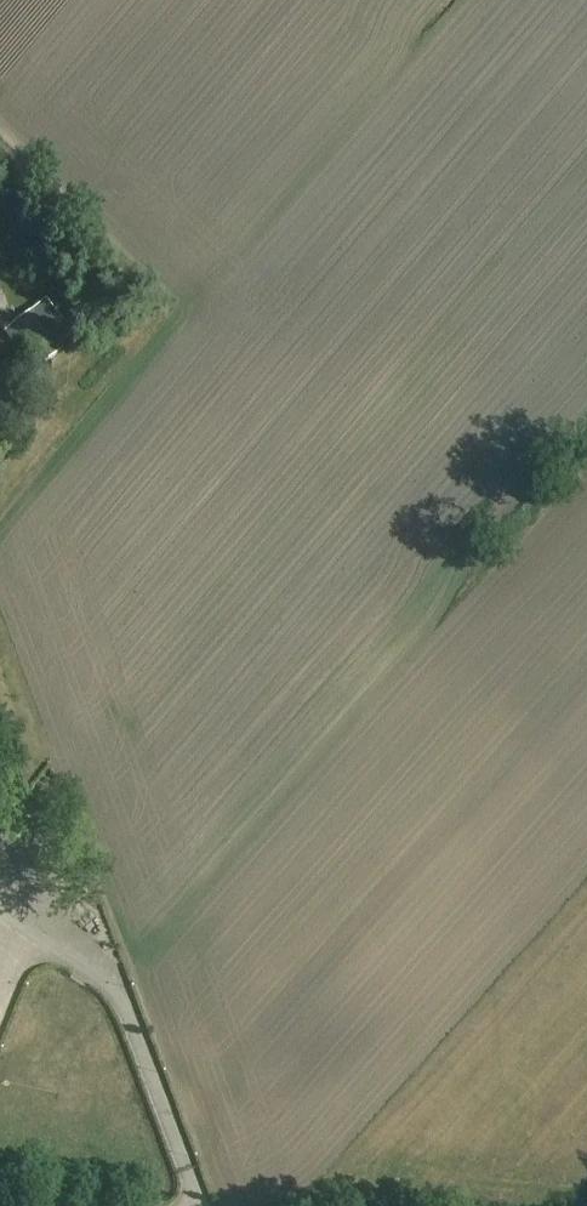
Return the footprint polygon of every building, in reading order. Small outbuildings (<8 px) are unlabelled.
[(97,293),(87,300),(99,315),(108,307),(97,293)] [(5,332),(4,333),(34,372),(59,351),(50,340),(68,326),(47,299),(14,325),(6,314),(8,313),(0,299),(0,325),(5,332)]
